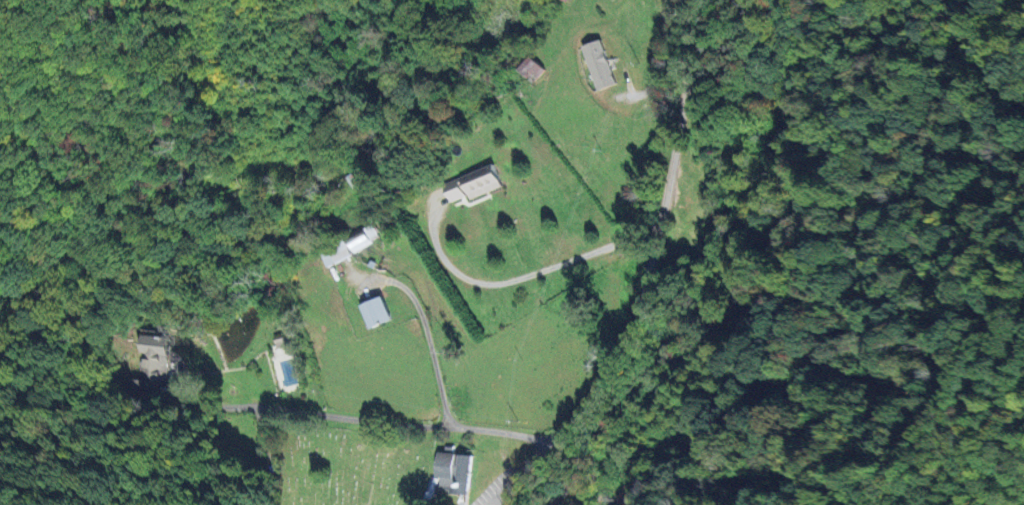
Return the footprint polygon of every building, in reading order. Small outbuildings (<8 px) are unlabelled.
[(614,84),(600,40),(581,46),(595,91),(614,84)] [(537,81),(544,68),(525,56),(517,70),(537,81)] [(467,196),(468,200),(500,188),(491,165),(441,184),(449,203),(467,196)] [(354,256),(353,253),(372,243),(370,240),(377,236),(372,225),(345,237),(346,240),(320,252),(327,268),(354,256)] [(389,322),(382,297),(359,304),(366,329),(389,322)] [(166,380),(168,336),(139,335),(138,352),(142,352),(141,380),(166,380)] [(275,349),(288,345),(286,337),(273,340),(275,349)] [(438,451),(436,476),(440,477),(439,485),(454,486),(453,493),(469,494),(473,455),(438,451)]
